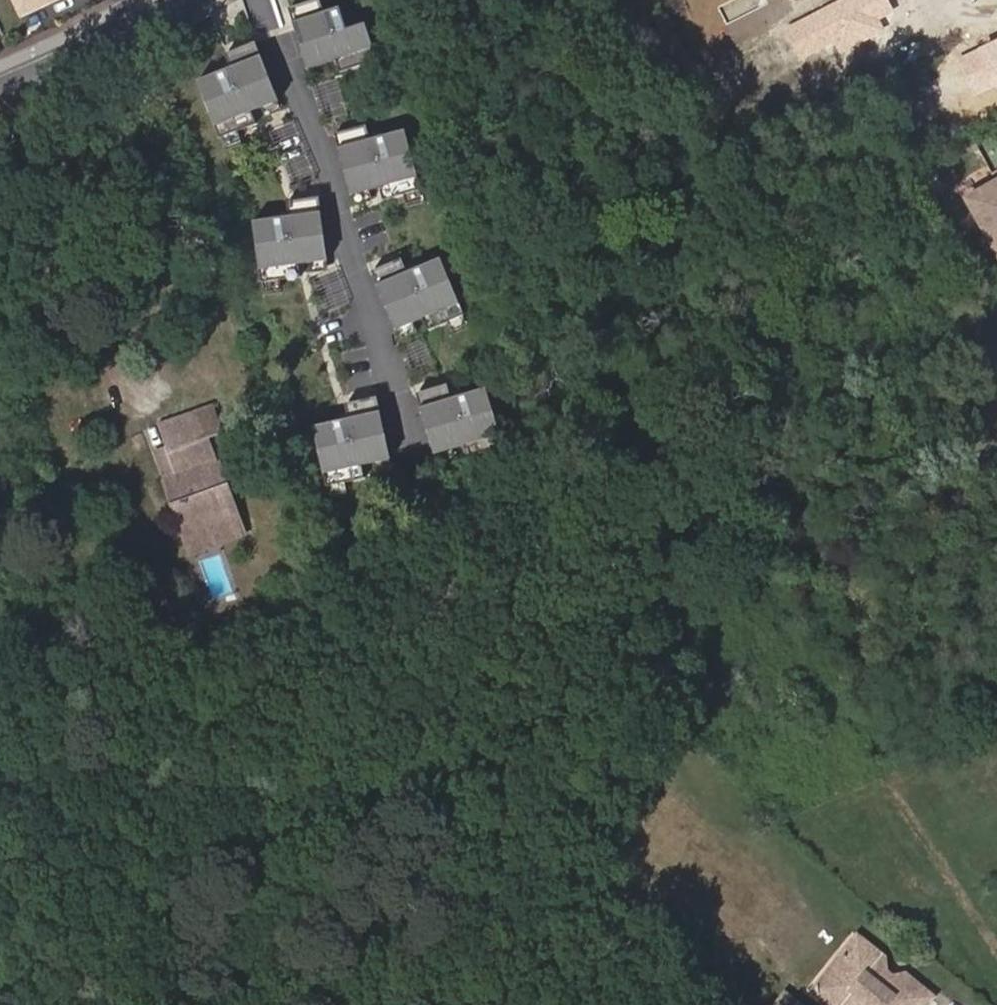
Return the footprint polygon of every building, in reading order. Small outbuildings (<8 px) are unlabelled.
[(24,13),(58,0),(19,0),(24,13)] [(344,5),(327,11),(323,0),(315,0),(292,7),(310,65),(358,50),(344,5)] [(274,94),(250,32),(221,43),(228,60),(192,74),(215,133),(252,119),(247,104),(274,94)] [(412,169),(400,123),(337,140),(349,186),(412,169)] [(970,199),(996,248),(996,185),(970,199)] [(316,206),(249,213),(255,260),(321,252),(316,206)] [(455,298),(435,252),(372,279),(392,325),(455,298)] [(476,387),(418,402),(430,448),(488,433),(476,387)] [(384,453),(373,405),(309,420),(320,468),(384,453)] [(196,409),(188,412),(199,439),(207,436),(196,409)] [(199,439),(188,412),(154,425),(163,448),(174,475),(162,480),(188,544),(241,522),(207,436),(199,439)] [(151,453),(162,480),(174,475),(163,448),(151,453)] [(245,532),(241,522),(188,544),(192,553),(245,532)] [(936,996),(911,976),(907,980),(901,976),(892,977),(887,983),(883,979),(887,973),(886,957),(859,936),(819,985),(821,994),(835,1004),(929,1004),(936,996)] [(892,977),(887,973),(883,979),(887,983),(892,977)]
